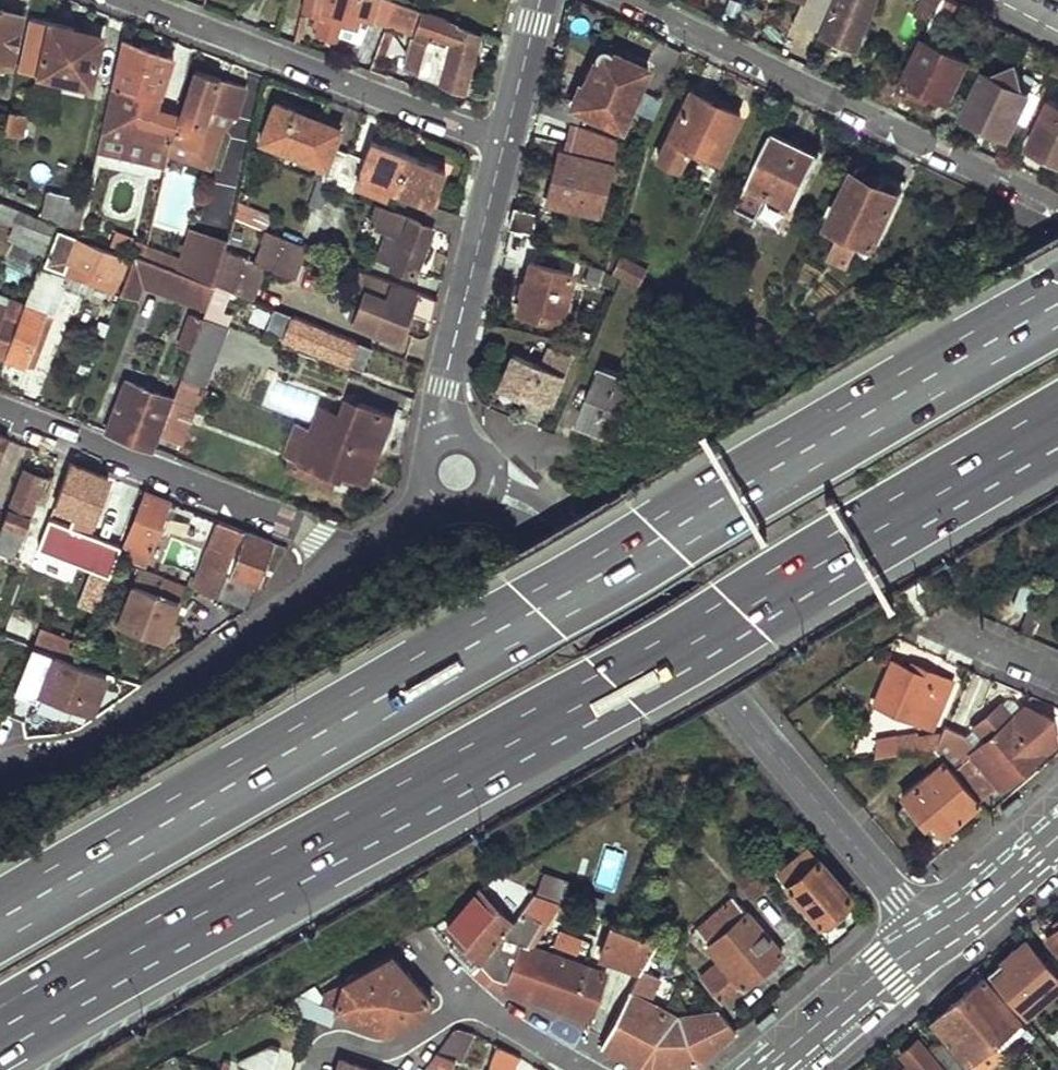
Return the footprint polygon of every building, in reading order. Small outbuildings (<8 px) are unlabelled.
[(302,11),(317,16),(321,18),(318,32),(336,38),(343,19),(357,14),(385,24),(393,0),(305,0),(302,11)] [(409,60),(415,62),(413,71),(464,88),(479,35),(457,26),(459,22),(401,0),(393,0),(385,24),(414,34),(409,60)] [(819,34),(856,49),(873,0),(832,0),(829,7),(819,34)] [(915,54),(944,0),(914,0),(894,43),(915,54)] [(7,68),(22,13),(0,8),(0,66),(7,68)] [(301,15),(294,40),(303,43),(309,17),(301,15)] [(318,32),(321,18),(317,16),(313,30),(318,32)] [(71,28),(48,23),(38,75),(91,85),(101,40),(70,33),(71,28)] [(926,39),(903,84),(947,105),(969,61),(926,39)] [(125,41),(116,85),(113,83),(97,149),(164,164),(167,150),(170,138),(176,114),(155,107),(173,59),(125,41)] [(574,99),(543,90),(538,111),(567,121),(578,125),(583,110),(621,127),(646,67),(601,46),(584,84),(580,82),(574,99)] [(409,60),(407,68),(413,71),(415,62),(409,60)] [(986,70),(965,114),(1008,136),(1029,92),(1019,87),(1022,79),(1017,64),(991,73),(986,70)] [(243,85),(194,68),(181,115),(176,114),(170,138),(195,144),(208,107),(229,114),(233,116),(243,85)] [(737,112),(689,89),(656,155),(681,166),(690,147),(717,159),(737,112)] [(1029,145),(1057,159),(1057,102),(1050,98),(1029,145)] [(339,127),(274,101),(260,138),(324,162),(318,178),(336,185),(347,152),(332,146),(339,127)] [(195,144),(170,138),(167,150),(210,165),(229,114),(208,107),(195,144)] [(23,113),(6,109),(1,132),(19,136),(23,113)] [(793,140),(773,130),(749,180),(767,189),(764,195),(792,209),(816,158),(790,146),(793,140)] [(364,158),(347,152),(336,185),(351,191),(353,184),(356,175),(393,189),(408,152),(370,138),(364,158)] [(609,163),(559,151),(546,201),(596,213),(609,163)] [(446,166),(408,152),(393,189),(431,203),(446,166)] [(902,190),(857,169),(830,223),(845,230),(842,238),(856,244),(861,237),(875,244),(902,190)] [(393,189),(356,175),(353,184),(389,199),(393,189)] [(81,194),(47,186),(41,215),(52,220),(56,221),(57,219),(75,223),(81,194)] [(432,224),(377,203),(368,225),(394,235),(383,262),(412,273),(432,224)] [(431,203),(425,219),(453,229),(457,211),(431,203)] [(41,215),(17,206),(9,225),(45,239),(52,220),(41,215)] [(537,214),(514,207),(508,229),(530,236),(537,214)] [(62,224),(56,221),(46,251),(115,278),(125,255),(60,230),(62,224)] [(225,240),(184,229),(183,233),(175,254),(157,246),(152,259),(182,271),(213,283),(223,249),(225,240)] [(302,244),(265,229),(254,258),(223,249),(213,283),(225,287),(250,297),(262,263),(292,275),(302,244)] [(130,238),(112,231),(108,242),(126,249),(130,238)] [(142,255),(133,251),(119,289),(134,296),(140,281),(173,293),(182,271),(152,259),(142,255)] [(644,270),(620,258),(613,272),(638,282),(644,270)] [(570,272),(528,262),(516,312),(557,321),(570,272)] [(64,277),(35,264),(21,302),(1,356),(22,364),(22,363),(29,365),(36,349),(28,347),(41,312),(49,315),(64,277)] [(435,298),(360,269),(356,280),(363,294),(353,318),(398,336),(407,312),(431,322),(435,298)] [(225,287),(213,283),(201,314),(216,319),(225,287)] [(1,356),(21,302),(4,296),(0,305),(0,356),(1,356)] [(291,314),(284,311),(276,334),(283,337),(291,314)] [(200,317),(188,313),(176,344),(188,348),(200,317)] [(201,314),(200,317),(188,348),(178,376),(188,379),(194,382),(203,356),(213,359),(226,323),(216,319),(201,314)] [(355,339),(291,314),(283,337),(347,362),(355,339)] [(534,369),(506,358),(496,388),(546,407),(562,360),(540,352),(534,369)] [(643,387),(600,368),(582,410),(609,420),(602,435),(619,443),(643,387)] [(188,379),(178,376),(171,397),(167,408),(177,411),(188,379)] [(171,397),(125,379),(105,429),(152,447),(160,425),(167,408),(171,397)] [(405,394),(377,383),(371,400),(398,411),(405,394)] [(322,406),(313,428),(379,454),(394,415),(349,398),(343,414),(322,406)] [(177,411),(167,408),(160,425),(171,429),(177,411)] [(288,452),(302,457),(313,428),(299,423),(288,452)] [(379,454),(313,428),(302,457),(297,471),(336,485),(342,467),(369,477),(379,454)] [(106,476),(67,462),(52,504),(60,507),(90,518),(106,476)] [(0,526),(0,552),(12,556),(33,502),(41,504),(51,479),(22,468),(0,526)] [(167,500),(144,491),(120,554),(141,563),(153,535),(158,537),(161,529),(167,531),(169,525),(164,522),(167,512),(163,511),(167,500)] [(60,507),(52,504),(47,518),(55,521),(60,507)] [(55,521),(47,518),(41,535),(32,559),(41,563),(55,521)] [(241,529),(217,520),(208,542),(232,552),(241,529)] [(270,540),(248,531),(241,529),(232,552),(215,596),(244,607),(245,608),(270,540)] [(41,535),(29,531),(16,562),(29,567),(32,559),(41,535)] [(232,552),(208,542),(191,586),(215,596),(232,552)] [(165,585),(142,576),(120,632),(164,649),(180,609),(159,601),(165,585)] [(1022,581),(1012,603),(1025,608),(1034,586),(1022,581)] [(32,626),(10,618),(5,633),(26,641),(32,626)] [(70,637),(41,625),(34,644),(64,656),(70,637)] [(64,656),(34,644),(17,686),(90,713),(107,673),(76,660),(64,656)] [(888,663),(870,705),(928,728),(947,682),(908,665),(906,670),(888,663)] [(1050,718),(1023,707),(1013,715),(1001,702),(973,726),(985,739),(950,768),(978,801),(997,785),(999,787),(1054,741),(1050,718)] [(916,731),(875,737),(878,755),(914,750),(931,747),(939,731),(917,735),(916,731)] [(950,768),(931,747),(914,750),(930,768),(901,793),(906,799),(915,810),(936,835),(978,801),(950,768)] [(1001,808),(1007,814),(1024,799),(1018,793),(1001,808)] [(915,810),(906,799),(897,808),(905,818),(915,810)] [(846,894),(807,849),(804,852),(800,847),(778,867),(781,870),(776,876),(816,920),(846,894)] [(763,884),(745,864),(729,878),(746,898),(763,884)] [(512,922),(478,895),(447,931),(457,941),(452,947),(473,972),(512,922)] [(557,903),(533,895),(512,922),(473,972),(490,985),(589,1020),(604,974),(526,947),(541,922),(545,924),(557,903)] [(777,949),(736,899),(695,935),(718,962),(699,978),(717,997),(734,982),(737,985),(777,949)] [(1040,935),(1057,956),(1057,920),(1040,935)] [(655,939),(612,923),(601,956),(639,971),(640,968),(655,939)] [(559,927),(553,943),(578,952),(584,936),(559,927)] [(1026,947),(989,979),(1021,1017),(1057,985),(1026,947)] [(432,999),(392,956),(320,995),(316,1002),(386,1030),(422,1014),(432,999)] [(659,979),(640,968),(639,971),(627,993),(646,1003),(659,979)] [(981,978),(957,999),(992,1042),(1017,1021),(981,978)] [(627,993),(599,1045),(641,1067),(649,1069),(653,1069),(693,1059),(732,1027),(718,1010),(676,1020),(646,1003),(627,993)] [(992,1042),(957,999),(929,1022),(949,1046),(950,1044),(971,1069),(976,1064),(973,1059),(992,1042)] [(454,1028),(437,1052),(456,1058),(460,1049),(480,1056),(484,1035),(464,1025),(459,1025),(454,1028)] [(938,1042),(926,1052),(917,1041),(899,1055),(910,1069),(909,1069),(961,1069),(938,1042)] [(497,1046),(491,1054),(488,1059),(487,1065),(486,1069),(507,1069),(513,1052),(497,1046)] [(437,1052),(430,1063),(440,1067),(439,1069),(451,1069),(456,1058),(437,1052)] [(882,1069),(903,1069),(906,1068),(897,1052),(878,1063),(882,1069)] [(227,1059),(222,1069),(253,1069),(254,1069),(227,1059)]
